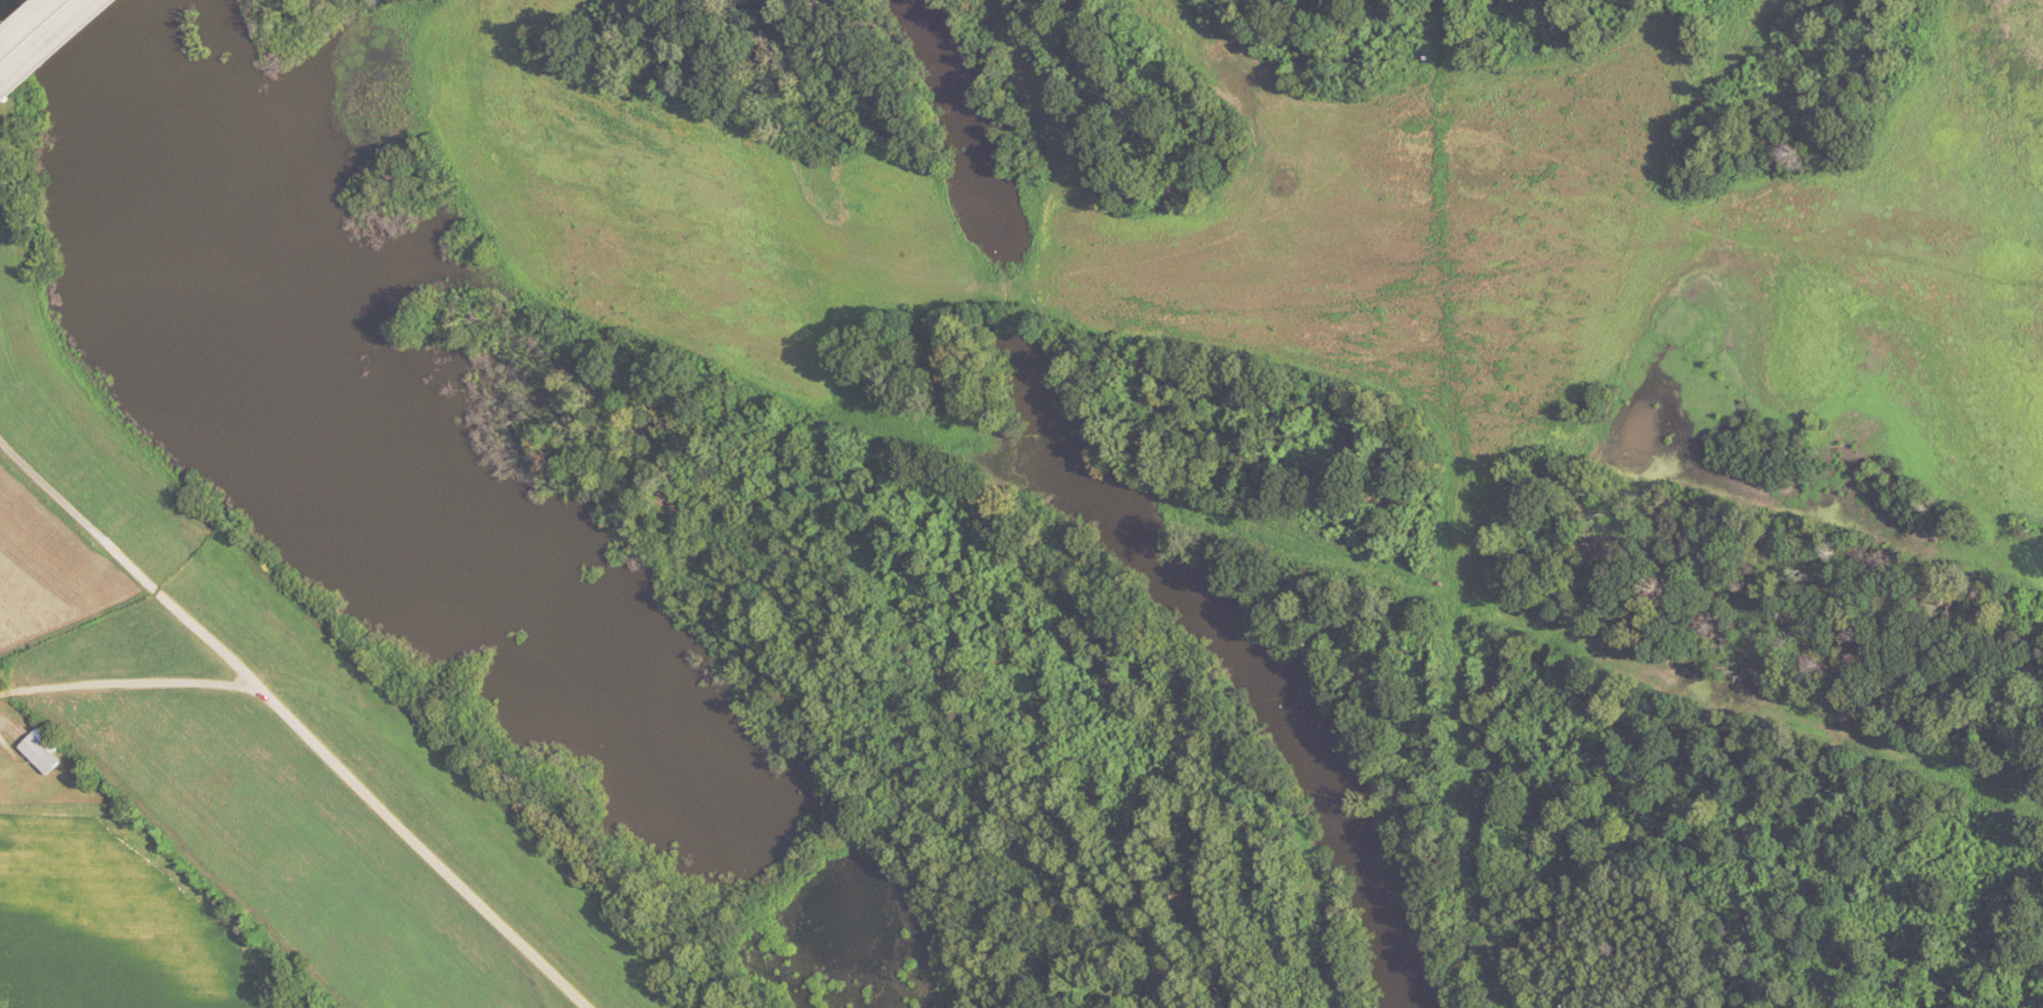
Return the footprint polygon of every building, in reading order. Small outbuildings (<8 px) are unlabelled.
[(116,0),(25,0),(0,21),(0,94),(116,0)] [(15,749),(44,778),(57,765),(29,736),(15,749)]
